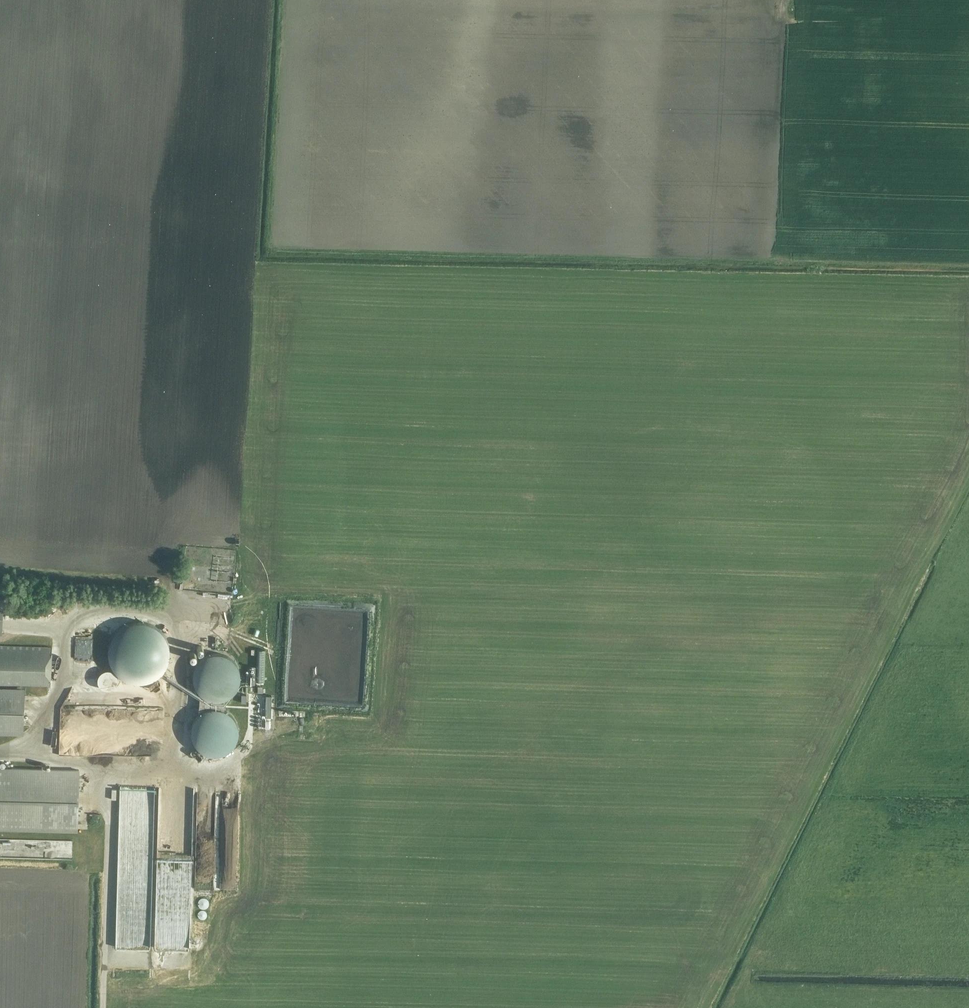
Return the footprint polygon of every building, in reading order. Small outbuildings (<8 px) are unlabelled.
[(208,538),(208,522),(200,522),(200,538),(208,538)] [(170,655),(170,652),(170,649),(169,645),(168,642),(166,638),(164,635),(162,631),(159,628),(155,626),(152,624),(148,622),(144,621),(140,621),(136,621),(132,622),(128,623),(125,624),(122,626),(120,628),(117,630),(114,633),(112,636),(110,640),(109,644),(108,648),(108,652),(108,656),(109,660),(110,664),(112,668),(114,671),(117,674),(120,676),(122,678),(125,680),(128,681),(132,682),(136,683),(140,683),(144,683),(148,682),(152,680),(155,678),(159,676),(162,673),(164,669),(166,666),(168,662),(169,659),(170,655)] [(96,651),(96,639),(78,639),(78,651),(96,651)] [(50,685),(52,647),(0,645),(0,684),(50,685)] [(200,693),(199,714),(198,714),(198,715),(197,716),(196,717),(194,719),(194,720),(193,722),(192,724),(192,726),(191,727),(191,729),(191,731),(191,733),(191,734),(192,736),(192,737),(192,738),(193,740),(194,742),(195,744),(196,745),(197,747),(198,748),(200,750),(202,751),(203,751),(205,752),(206,753),(209,754),(212,755),(214,755),(216,755),(218,755),(219,754),(221,754),(223,753),(225,752),(227,751),(229,750),(230,749),(231,748),(233,747),(234,745),(235,744),(236,742),(237,740),(237,738),(238,736),(238,735),(238,733),(238,732),(238,730),(238,728),(238,726),(237,725),(237,724),(236,722),(236,721),(235,719),(234,717),(232,715),(230,713),(229,712),(227,711),(226,710),(225,710),(225,699),(227,697),(229,696),(231,695),(233,694),(234,692),(235,690),(237,689),(237,688),(238,686),(238,685),(239,683),(240,681),(240,679),(240,677),(240,674),(240,672),(239,670),(239,669),(238,667),(237,665),(237,664),(235,663),(235,662),(233,660),(232,659),(230,657),(228,656),(226,655),(225,655),(222,654),(221,654),(219,653),(218,653),(216,653),(214,653),(212,654),(211,654),(209,654),(208,655),(207,655),(205,656),(204,657),(202,658),(201,659),(199,661),(198,661),(197,663),(196,665),(195,667),(194,669),(194,670),(193,672),(193,674),(193,676),(193,678),(193,679),(193,680),(194,682),(194,684),(195,685),(195,687),(197,689),(197,690),(198,692),(200,693)] [(118,681),(118,680),(118,679),(118,678),(117,677),(117,675),(116,674),(115,673),(114,672),(113,671),(112,671),(111,670),(110,670),(108,670),(107,670),(106,670),(105,670),(104,671),(103,671),(102,672),(101,673),(100,674),(99,675),(99,676),(98,677),(98,678),(98,680),(98,681),(98,683),(99,684),(99,685),(100,686),(101,687),(102,688),(103,688),(104,689),(105,689),(106,690),(107,690),(108,690),(110,690),(111,689),(112,689),(113,688),(114,687),(115,686),(116,685),(117,684),(117,683),(118,682),(118,681)] [(24,691),(0,690),(0,732),(23,732),(24,691)] [(77,832),(79,771),(0,768),(0,829),(77,832)] [(150,886),(156,886),(159,846),(124,844),(121,888),(139,889),(139,883),(150,884),(150,886)] [(153,936),(153,925),(143,925),(143,936),(153,936)]
